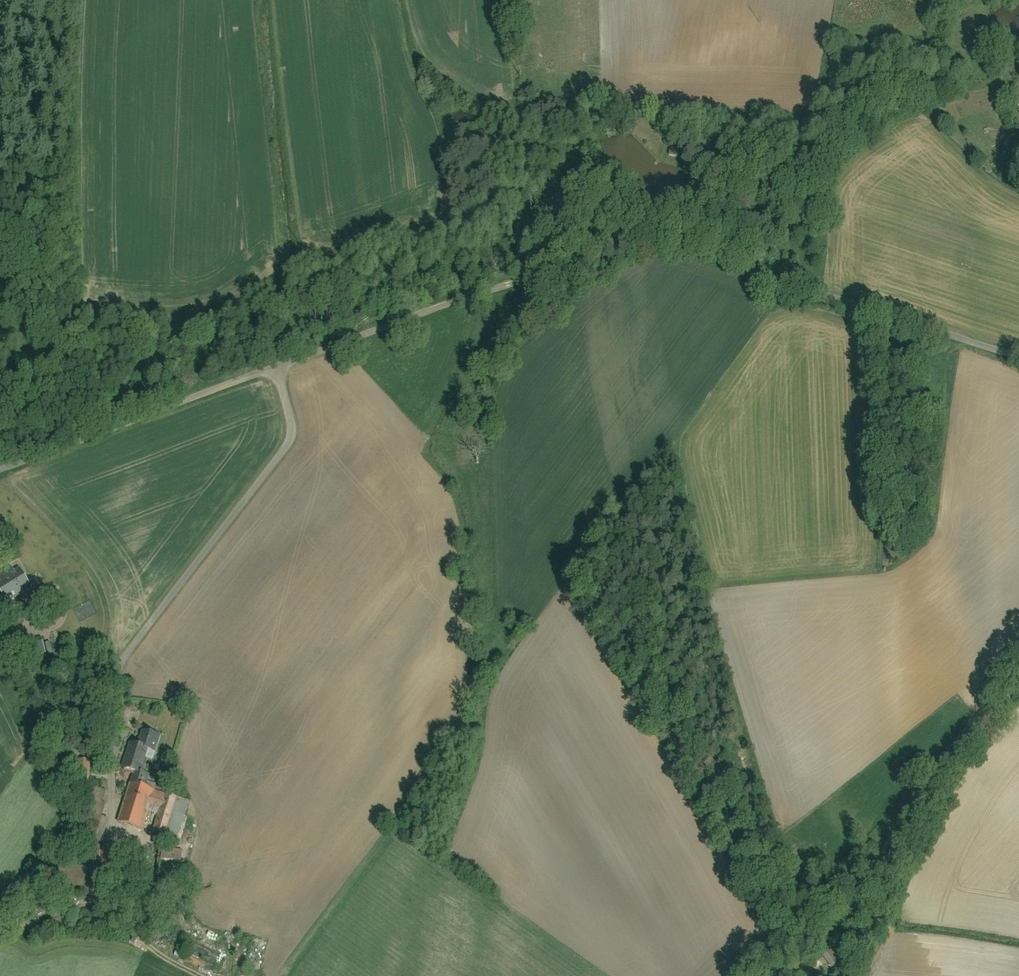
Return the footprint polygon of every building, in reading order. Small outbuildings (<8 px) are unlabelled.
[(3,608),(33,590),(18,565),(0,576),(0,602),(3,608)] [(128,746),(121,774),(144,780),(151,752),(128,746)] [(167,798),(165,802),(146,797),(147,793),(126,786),(114,825),(136,831),(143,808),(162,814),(155,836),(176,842),(187,804),(167,798)] [(154,850),(153,865),(179,866),(180,851),(154,850)]
